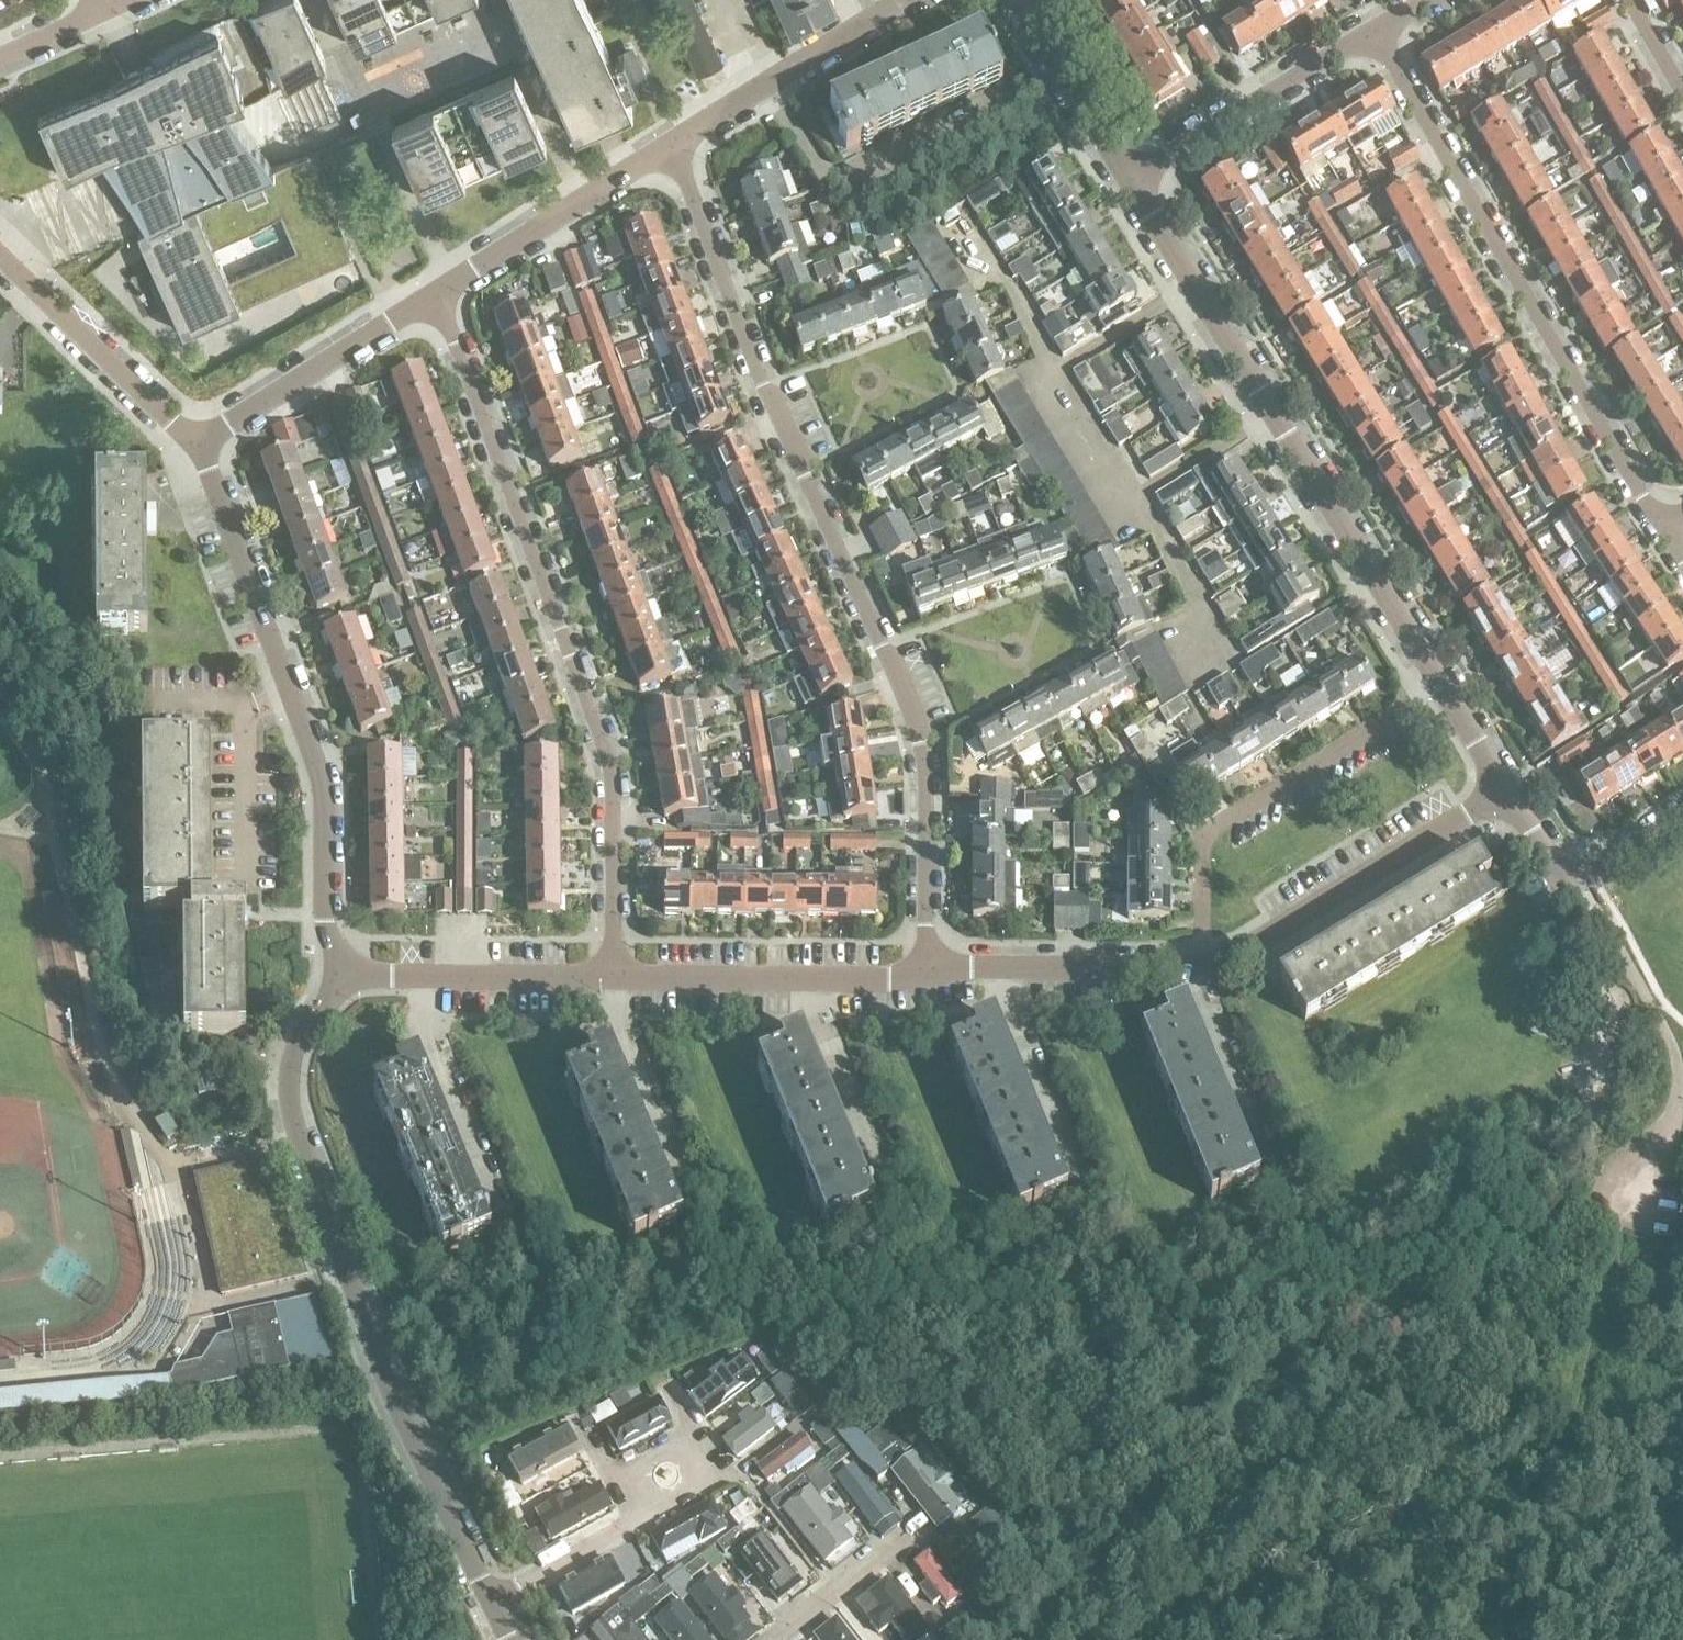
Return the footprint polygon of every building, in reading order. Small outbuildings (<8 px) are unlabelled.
[(229,103),(324,61),(296,0),(266,0),(148,53),(154,66),(124,79),(39,117),(66,177),(102,160),(148,227),(138,231),(184,333),(354,255),(309,154),(274,170),(229,103)] [(375,38),(459,0),(339,0),(359,45),(375,38)] [(570,132),(632,104),(625,89),(638,83),(636,78),(646,73),(639,56),(628,60),(623,49),(614,53),(619,64),(615,66),(585,0),(511,0),(570,132)] [(695,2),(694,0),(664,0),(661,1),(667,14),(695,2)] [(790,18),(809,9),(807,5),(817,0),(782,0),(790,18)] [(1098,8),(1111,0),(1092,0),(1098,8)] [(1098,8),(1112,31),(1140,14),(1131,0),(1111,0),(1098,8)] [(1210,10),(1223,3),(1221,0),(1204,0),(1210,10)] [(1266,2),(1283,28),(1304,14),(1295,0),(1269,0),(1266,2)] [(1304,14),(1326,1),(1325,0),(1295,0),(1304,14)] [(1538,0),(1526,0),(1513,8),(1530,37),(1552,23),(1538,0)] [(1552,23),(1574,10),(1568,0),(1538,0),(1552,23)] [(1590,0),(1568,0),(1574,10),(1590,0)] [(1661,0),(1666,10),(1682,1),(1682,0),(1662,0),(1661,0)] [(695,2),(667,14),(673,27),(701,15),(695,2)] [(1266,2),(1245,15),(1262,41),(1283,28),(1266,2)] [(1507,51),(1530,37),(1513,8),(1490,22),(1507,51)] [(1595,17),(1602,29),(1615,22),(1607,10),(1595,17)] [(1154,37),(1140,14),(1112,31),(1126,54),(1154,37)] [(679,40),(707,28),(701,15),(673,27),(679,40)] [(1262,41),(1245,15),(1222,29),(1239,56),(1262,41)] [(1589,36),(1602,29),(1595,17),(1582,24),(1589,36)] [(1486,64),(1507,51),(1490,22),(1468,35),(1486,64)] [(707,28),(679,40),(685,53),(699,47),(713,41),(707,28)] [(1191,46),(1209,36),(1204,28),(1187,39),(1191,46)] [(1140,77),(1168,60),(1179,54),(1165,31),(1154,37),(1126,54),(1140,77)] [(981,33),(830,103),(843,131),(839,133),(848,151),(1003,79),(981,33)] [(1463,79),(1486,64),(1468,35),(1445,50),(1463,79)] [(1207,71),(1218,63),(1224,60),(1209,36),(1191,46),(1207,71)] [(1586,78),(1613,63),(1600,40),(1573,55),(1586,78)] [(713,41),(699,47),(709,70),(723,64),(713,41)] [(1558,56),(1551,45),(1537,53),(1544,64),(1558,56)] [(699,47),(685,53),(696,76),(709,70),(699,47)] [(1466,84),(1463,79),(1445,50),(1423,63),(1440,92),(1453,84),(1456,90),(1466,84)] [(1183,84),(1168,60),(1140,77),(1155,102),(1156,101),(1159,106),(1185,89),(1182,85),(1183,84)] [(1626,84),(1613,63),(1586,78),(1599,100),(1626,84)] [(1520,72),(1526,83),(1539,76),(1532,65),(1520,72)] [(1514,90),(1526,83),(1520,72),(1507,79),(1514,90)] [(427,197),(443,190),(544,146),(512,74),(395,126),(427,197)] [(1540,98),(1551,91),(1545,80),(1534,86),(1540,98)] [(1626,84),(1599,100),(1611,121),(1638,106),(1626,84)] [(1368,130),(1369,129),(1392,114),(1375,87),(1351,102),(1368,130)] [(1551,91),(1540,98),(1546,109),(1557,102),(1551,91)] [(1464,105),(1469,115),(1481,108),(1475,98),(1464,105)] [(1352,153),(1374,140),(1368,130),(1351,102),(1328,116),(1346,144),(1350,150),(1352,153)] [(1553,120),(1564,114),(1557,102),(1546,109),(1553,120)] [(1458,122),(1469,115),(1464,105),(1452,112),(1458,122)] [(1504,118),(1498,106),(1471,121),(1485,144),(1511,129),(1523,122),(1517,111),(1504,118)] [(1651,129),(1638,106),(1611,121),(1624,144),(1651,129)] [(1564,114),(1553,120),(1559,131),(1570,125),(1564,114)] [(1346,144),(1328,116),(1306,130),(1323,158),(1336,149),(1341,156),(1350,150),(1346,144)] [(1566,142),(1576,136),(1570,125),(1559,131),(1566,142)] [(1511,129),(1485,144),(1497,166),(1524,151),(1511,129)] [(1328,166),(1323,158),(1306,130),(1282,145),(1299,173),(1300,172),(1305,180),(1328,166)] [(1576,136),(1566,142),(1572,153),(1583,147),(1576,136)] [(1642,176),(1669,160),(1656,137),(1629,152),(1642,176)] [(1277,174),(1287,167),(1273,143),(1263,150),(1277,174)] [(1399,151),(1406,163),(1417,157),(1410,144),(1399,151)] [(1572,153),(1578,164),(1589,158),(1583,147),(1572,153)] [(1396,170),(1406,163),(1399,151),(1388,157),(1396,170)] [(1524,151),(1497,166),(1510,188),(1536,173),(1524,151)] [(1578,164),(1581,168),(1585,176),(1596,169),(1589,158),(1578,164)] [(1682,182),(1669,160),(1642,176),(1655,197),(1682,182)] [(751,215),(780,205),(791,200),(781,175),(777,163),(744,175),(749,187),(741,190),(751,215)] [(1040,203),(1066,187),(1052,164),(1026,180),(1039,202),(1040,203)] [(1217,211),(1245,193),(1231,170),(1203,188),(1217,211)] [(1536,173),(1510,188),(1524,211),(1550,196),(1536,173)] [(1595,194),(1606,187),(1600,176),(1589,183),(1595,194)] [(1340,186),(1349,199),(1362,192),(1354,179),(1340,186)] [(967,201),(974,213),(1008,192),(1000,180),(967,201)] [(1668,219),(1682,211),(1682,184),(1682,182),(1655,197),(1662,209),(1653,214),(1659,225),(1668,219)] [(1414,184),(1387,199),(1400,222),(1427,207),(1414,184)] [(1326,212),(1349,199),(1340,186),(1317,200),(1320,205),(1326,212)] [(1080,209),(1066,187),(1040,203),(1039,202),(1030,207),(1045,231),(1080,209)] [(1606,187),(1595,194),(1602,205),(1613,198),(1606,187)] [(1245,193),(1217,211),(1230,232),(1258,215),(1245,193)] [(1613,198),(1602,205),(1608,216),(1619,209),(1613,198)] [(814,220),(830,214),(825,202),(810,207),(814,220)] [(1358,202),(1336,216),(1345,230),(1367,217),(1358,202)] [(1541,242),(1568,227),(1554,204),(1528,219),(1541,242)] [(780,205),(751,215),(760,239),(789,229),(780,205)] [(1318,222),(1328,216),(1326,212),(1320,205),(1311,211),(1318,222)] [(1403,249),(1439,229),(1427,207),(1400,222),(1386,230),(1392,242),(1398,239),(1403,249)] [(1059,253),(1067,247),(1093,231),(1080,209),(1045,231),(1059,253)] [(1614,227),(1625,221),(1619,209),(1608,216),(1614,227)] [(1668,219),(1680,241),(1682,240),(1682,211),(1668,219)] [(1272,237),(1272,236),(1258,215),(1230,232),(1244,254),(1272,237)] [(1328,216),(1318,222),(1325,234),(1335,227),(1328,216)] [(852,238),(863,235),(860,224),(859,220),(848,222),(852,238)] [(860,224),(863,235),(864,240),(877,236),(872,220),(860,224)] [(1621,238),(1632,232),(1625,221),(1614,227),(1621,238)] [(657,222),(626,234),(617,237),(627,264),(636,261),(667,249),(657,222)] [(914,250),(938,235),(930,222),(906,237),(914,250)] [(814,261),(809,249),(800,224),(789,229),(760,239),(770,264),(777,261),(782,274),(804,266),(814,261)] [(1006,224),(988,235),(995,246),(1013,235),(1006,224)] [(1335,227),(1325,234),(1331,245),(1342,238),(1335,227)] [(1580,249),(1568,227),(1541,242),(1554,264),(1580,249)] [(1414,272),(1424,266),(1451,251),(1439,229),(1403,249),(1402,250),(1414,272)] [(1093,231),(1067,247),(1059,253),(1065,264),(1074,258),(1081,269),(1107,253),(1093,231)] [(1257,276),(1285,258),(1278,247),(1287,241),(1281,231),(1272,236),(1272,237),(1244,254),(1257,276)] [(1632,232),(1621,238),(1627,249),(1638,243),(1632,232)] [(938,235),(914,250),(915,251),(922,263),(946,248),(938,235)] [(915,251),(914,250),(906,237),(895,243),(904,257),(915,251)] [(1338,255),(1348,249),(1342,238),(1331,245),(1338,255)] [(1002,248),(1006,255),(1018,247),(1014,241),(1002,248)] [(1633,260),(1644,254),(1638,243),(1627,249),(1633,260)] [(1362,272),(1374,265),(1373,262),(1375,261),(1368,249),(1359,254),(1354,246),(1349,249),(1355,260),(1362,272)] [(577,251),(589,284),(601,279),(590,247),(577,251)] [(929,275),(954,260),(946,248),(922,263),(929,275)] [(676,273),(667,249),(636,261),(644,284),(676,273)] [(1355,260),(1349,249),(1348,249),(1338,255),(1345,267),(1355,260)] [(1593,271),(1580,249),(1554,264),(1566,286),(1593,271)] [(589,284),(577,251),(564,256),(575,289),(589,284)] [(1463,273),(1451,251),(1424,266),(1437,288),(1463,273)] [(1081,269),(1072,275),(1085,297),(1095,292),(1121,275),(1107,253),(1081,269)] [(844,274),(856,270),(850,254),(838,259),(844,274)] [(1640,271),(1651,265),(1644,254),(1633,260),(1640,271)] [(1020,277),(1033,268),(1026,257),(1009,268),(1015,279),(1019,277),(1020,277)] [(1299,280),(1293,271),(1285,258),(1257,276),(1271,297),(1299,280)] [(954,260),(929,275),(937,288),(961,273),(954,260)] [(1357,275),(1362,272),(1355,260),(1345,267),(1352,278),(1357,275)] [(831,278),(826,263),(813,267),(819,283),(831,278)] [(1376,263),(1374,265),(1362,272),(1357,275),(1362,283),(1367,279),(1372,286),(1385,278),(1376,263)] [(1579,308),(1606,292),(1599,281),(1611,274),(1605,264),(1593,271),(1566,286),(1579,308)] [(1651,265),(1640,271),(1646,282),(1657,276),(1651,265)] [(556,294),(566,291),(558,267),(543,273),(551,296),(556,294)] [(1033,268),(1020,277),(1030,294),(1043,286),(1039,279),(1040,278),(1033,268)] [(811,282),(806,269),(783,278),(788,291),(811,282)] [(903,271),(887,277),(901,316),(927,307),(924,299),(937,294),(923,271),(906,277),(903,271)] [(641,313),(685,297),(676,273),(644,284),(649,296),(636,300),(641,313)] [(945,301),(970,286),(961,273),(937,288),(945,301)] [(1476,295),(1463,273),(1437,288),(1449,310),(1476,295)] [(1121,275),(1095,292),(1109,315),(1135,299),(1121,275)] [(1652,293),(1664,287),(1657,276),(1646,282),(1652,293)] [(901,316),(887,277),(862,287),(866,298),(876,326),(901,316)] [(1363,297),(1374,291),(1372,286),(1367,279),(1362,283),(1357,286),(1363,297)] [(1313,303),(1299,280),(1271,297),(1285,320),(1313,303)] [(1396,291),(1392,284),(1382,291),(1385,297),(1396,291)] [(976,314),(971,302),(977,299),(970,286),(945,301),(951,311),(944,314),(955,339),(982,326),(981,325),(988,322),(983,311),(976,314)] [(1659,304),(1670,298),(1664,287),(1652,293),(1659,304)] [(566,309),(574,306),(568,290),(566,291),(556,294),(558,302),(566,309)] [(1370,308),(1381,302),(1374,291),(1363,297),(1370,308)] [(583,309),(596,305),(591,292),(579,297),(583,309)] [(1606,292),(1579,308),(1591,330),(1619,314),(1606,292)] [(505,344),(546,329),(547,329),(542,315),(532,319),(528,307),(525,308),(521,295),(500,302),(504,315),(496,318),(505,344)] [(1488,317),(1476,295),(1449,310),(1461,332),(1488,317)] [(685,297),(641,313),(650,338),(663,333),(694,322),(685,297)] [(876,326),(866,298),(843,307),(853,334),(876,326)] [(1670,298),(1659,304),(1661,309),(1666,316),(1676,309),(1670,298)] [(1047,321),(1061,313),(1054,301),(1040,310),(1047,321)] [(1377,319),(1388,313),(1381,302),(1370,308),(1377,319)] [(588,322),(601,318),(596,305),(583,309),(588,322)] [(843,307),(818,315),(828,343),(853,334),(843,307)] [(1303,351),(1332,334),(1339,329),(1333,320),(1326,325),(1318,311),(1289,328),(1303,351)] [(1367,312),(1344,325),(1347,330),(1370,316),(1367,312)] [(1061,313),(1047,321),(1067,354),(1095,337),(1086,322),(1069,332),(1064,324),(1067,323),(1061,313)] [(1384,330),(1395,324),(1388,313),(1377,319),(1384,330)] [(1619,314),(1591,330),(1605,353),(1632,337),(1619,314)] [(1682,328),(1682,320),(1679,314),(1669,320),(1677,332),(1682,328)] [(828,343),(818,315),(793,325),(803,352),(828,343)] [(1488,317),(1461,332),(1474,356),(1501,341),(1488,317)] [(593,334),(605,330),(601,318),(588,322),(593,334)] [(703,346),(694,322),(663,333),(672,358),(703,346)] [(1024,335),(1019,323),(1004,330),(1010,342),(1024,335)] [(1391,341),(1401,335),(1395,324),(1384,330),(1391,341)] [(993,350),(982,326),(955,339),(966,362),(993,350)] [(546,329),(505,344),(514,368),(546,357),(541,344),(551,340),(546,329)] [(605,330),(593,334),(597,346),(610,342),(605,330)] [(1345,355),(1332,334),(1303,351),(1317,373),(1345,355)] [(1158,335),(1132,351),(1122,357),(1136,380),(1172,358),(1158,335)] [(1398,352),(1408,346),(1401,335),(1391,341),(1398,352)] [(601,359),(614,354),(610,342),(597,346),(601,359)] [(1628,380),(1650,366),(1635,343),(1613,357),(1628,380)] [(681,382),(712,371),(703,346),(672,358),(661,362),(670,386),(681,382)] [(1404,363),(1415,357),(1408,346),(1398,352),(1404,363)] [(1004,374),(1000,365),(1002,364),(1004,358),(999,347),(993,350),(966,362),(977,386),(985,382),(994,398),(1018,383),(1010,371),(1004,374)] [(606,371),(619,366),(614,354),(601,359),(606,371)] [(1331,395),(1359,378),(1345,355),(1317,373),(1331,395)] [(1495,394),(1522,379),(1509,355),(1482,370),(1495,394)] [(1437,380),(1451,373),(1441,356),(1427,364),(1437,380)] [(551,370),(546,357),(514,368),(523,393),(555,381),(564,378),(560,366),(551,370)] [(1411,375),(1422,368),(1415,357),(1404,363),(1411,375)] [(1159,397),(1186,381),(1172,358),(1136,380),(1143,390),(1152,384),(1159,397)] [(1101,386),(1086,362),(1072,371),(1094,406),(1112,395),(1105,384),(1101,386)] [(619,366),(606,371),(610,383),(623,379),(619,366)] [(1650,366),(1628,380),(1642,402),(1664,388),(1650,366)] [(401,405),(431,394),(422,368),(392,379),(401,405)] [(1418,385),(1429,379),(1422,368),(1411,375),(1418,385)] [(712,371),(681,382),(690,407),(721,395),(712,371)] [(1344,417),(1373,400),(1359,378),(1331,395),(1344,417)] [(615,396),(628,391),(623,379),(610,383),(615,396)] [(1425,397),(1436,390),(1429,379),(1418,385),(1425,397)] [(1522,379),(1495,394),(1507,416),(1534,401),(1522,379)] [(555,381),(523,393),(532,417),(564,406),(555,381)] [(1199,403),(1186,381),(1159,397),(1173,419),(1199,403)] [(1001,409),(1025,394),(1018,383),(994,398),(1001,409)] [(1678,410),(1664,388),(1642,402),(1656,424),(1678,410)] [(360,389),(347,394),(355,416),(368,412),(361,393),(360,389)] [(373,407),(367,390),(361,393),(367,410),(373,407)] [(1436,390),(1425,397),(1432,408),(1443,402),(1436,390)] [(619,407),(632,403),(628,391),(615,396),(619,407)] [(440,419),(431,394),(401,405),(410,430),(440,419)] [(1008,420),(1032,405),(1025,394),(1001,409),(1008,420)] [(1358,439),(1386,422),(1385,420),(1395,414),(1383,394),(1373,401),(1373,400),(1344,417),(1358,439)] [(730,421),(721,395),(690,407),(699,432),(730,421)] [(1112,395),(1094,406),(1100,416),(1118,405),(1112,395)] [(336,423),(348,419),(340,396),(328,401),(336,423)] [(1547,423),(1534,401),(1507,416),(1520,438),(1547,423)] [(318,430),(329,426),(321,403),(310,408),(313,416),(318,430)] [(624,421),(637,416),(632,403),(619,407),(624,421)] [(970,404),(945,417),(959,444),(983,431),(988,441),(1005,432),(990,403),(974,411),(970,404)] [(1181,446),(1187,442),(1213,426),(1199,403),(1173,419),(1167,422),(1181,446)] [(1015,431),(1039,416),(1032,405),(1008,420),(1015,431)] [(564,406),(532,417),(541,442),(573,430),(564,406)] [(1445,428),(1454,422),(1447,410),(1438,416),(1445,428)] [(1656,424),(1670,447),(1682,438),(1682,418),(1678,410),(1656,424)] [(1107,429),(1121,420),(1116,411),(1102,420),(1107,429)] [(1119,447),(1133,438),(1129,432),(1143,424),(1135,411),(1121,420),(1107,429),(1119,447)] [(321,438),(318,430),(313,416),(293,423),(301,445),(321,438)] [(629,433),(641,428),(637,416),(624,421),(629,433)] [(1022,442),(1046,427),(1039,416),(1015,431),(1022,442)] [(959,444),(945,417),(922,429),(936,455),(959,444)] [(340,435),(353,430),(348,419),(336,423),(340,435)] [(449,443),(440,419),(410,430),(419,454),(449,443)] [(301,445),(293,423),(293,422),(273,429),(282,453),(292,449),(301,445)] [(1386,422),(1358,439),(1372,462),(1400,444),(1386,422)] [(1454,422),(1445,428),(1452,439),(1461,433),(1454,422)] [(1547,423),(1520,438),(1532,460),(1559,445),(1547,423)] [(329,426),(318,430),(321,438),(332,434),(329,426)] [(1029,453),(1052,438),(1046,427),(1022,442),(1025,447),(1029,453)] [(641,428),(629,433),(633,445),(646,440),(641,428)] [(922,429),(900,441),(901,442),(914,467),(936,455),(922,429)] [(344,446),(357,442),(353,430),(340,435),(344,446)] [(582,456),(573,430),(541,442),(550,467),(582,456)] [(1461,433),(1452,439),(1459,450),(1468,444),(1461,433)] [(1036,465),(1060,450),(1052,438),(1029,453),(1032,458),(1036,465)] [(1670,447),(1682,467),(1682,438),(1670,447)] [(724,482),(755,468),(744,444),(733,448),(729,440),(710,448),(714,457),(713,457),(724,482)] [(901,442),(900,441),(877,453),(891,479),(914,467),(901,442)] [(349,458),(361,453),(357,442),(344,446),(349,458)] [(449,443),(419,454),(428,479),(459,468),(449,443)] [(1465,461),(1475,455),(1468,444),(1459,450),(1465,461)] [(1531,489),(1534,487),(1544,482),(1571,467),(1559,445),(1532,460),(1519,467),(1531,489)] [(1142,467),(1150,479),(1184,458),(1177,446),(1142,467)] [(1018,467),(1032,458),(1029,453),(1025,447),(1011,456),(1018,467)] [(292,449),(282,453),(262,460),(272,486),(302,475),(292,449)] [(1060,450),(1036,465),(1042,475),(1066,460),(1060,450)] [(1391,492),(1417,474),(1403,452),(1376,469),(1391,492)] [(353,470),(366,466),(361,453),(349,458),(353,470)] [(891,479),(877,453),(854,466),(868,492),(891,479)] [(1475,455),(1465,461),(1472,472),(1482,466),(1475,455)] [(1227,469),(1219,456),(1193,472),(1155,496),(1162,508),(1202,484),(1217,507),(1250,486),(1236,463),(1227,469)] [(1032,458),(1018,467),(1031,488),(1045,480),(1042,475),(1036,465),(1032,458)] [(1049,486),(1073,471),(1066,460),(1042,475),(1045,480),(1049,486)] [(357,482),(370,477),(366,466),(353,470),(357,482)] [(1482,466),(1472,472),(1479,483),(1489,477),(1482,466)] [(654,485),(667,480),(661,467),(649,472),(654,485)] [(1557,505),(1584,490),(1571,467),(1544,482),(1534,487),(1540,498),(1550,492),(1557,505)] [(459,468),(428,479),(437,504),(468,493),(459,468)] [(735,506),(766,492),(755,468),(724,482),(735,506)] [(587,472),(590,480),(567,488),(576,514),(607,502),(595,469),(587,472)] [(1056,497),(1080,482),(1073,471),(1049,486),(1056,497)] [(964,478),(972,492),(983,486),(976,472),(964,478)] [(1405,514),(1432,496),(1417,474),(1391,492),(1405,513),(1405,514)] [(302,475),(272,486),(281,511),(311,500),(302,475)] [(146,476),(96,476),(97,633),(147,632),(147,614),(140,614),(140,538),(147,538),(147,535),(157,535),(157,527),(155,527),(147,513),(140,513),(140,482),(146,482),(146,476)] [(362,493),(374,489),(370,477),(357,482),(362,493)] [(1486,494),(1496,488),(1489,477),(1479,483),(1486,494)] [(1014,494),(1009,479),(997,483),(1002,498),(1014,494)] [(659,497),(672,492),(667,480),(654,485),(659,497)] [(1063,508),(1087,493),(1080,482),(1056,497),(1063,508)] [(1419,535),(1446,518),(1442,511),(1455,503),(1453,499),(1460,495),(1453,482),(1432,496),(1405,513),(1405,514),(1419,535)] [(941,490),(949,504),(960,498),(952,484),(941,490)] [(1263,506),(1250,486),(1217,507),(1230,528),(1239,522),(1263,506)] [(1496,488),(1486,494),(1493,506),(1503,499),(1496,488)] [(366,505),(378,500),(374,489),(362,493),(366,505)] [(664,509),(677,504),(672,492),(659,497),(664,509)] [(746,530),(777,516),(766,492),(735,506),(725,511),(736,534),(746,530)] [(437,504),(447,529),(477,518),(468,493),(437,504)] [(1070,519),(1094,504),(1087,493),(1063,508),(1070,519)] [(1525,521),(1536,514),(1524,494),(1513,500),(1525,521)] [(925,517),(937,510),(929,496),(918,502),(925,517)] [(963,503),(969,519),(980,514),(975,499),(963,503)] [(1503,499),(1493,506),(1500,516),(1510,510),(1503,499)] [(289,534),(319,523),(326,521),(323,510),(316,513),(311,500),(281,511),(289,534)] [(370,517),(383,513),(378,500),(366,505),(370,517)] [(586,539),(616,528),(607,502),(576,514),(586,539)] [(956,523),(969,519),(963,503),(951,508),(956,523)] [(1583,541),(1608,525),(1593,503),(1569,519),(1583,541)] [(664,509),(669,521),(681,516),(677,504),(664,509)] [(1077,530),(1101,515),(1094,504),(1070,519),(1077,530)] [(1253,545),(1278,529),(1263,506),(1239,522),(1246,533),(1236,539),(1243,551),(1253,545)] [(1507,527),(1516,521),(1510,510),(1500,516),(1507,527)] [(375,529),(387,524),(383,513),(370,517),(375,529)] [(876,542),(907,526),(901,514),(870,530),(876,542)] [(1084,541),(1107,526),(1101,515),(1077,530),(1084,541)] [(674,533),(687,528),(681,516),(669,521),(674,533)] [(757,554),(787,540),(777,516),(746,530),(757,554)] [(1176,530),(1183,541),(1204,528),(1197,517),(1176,530)] [(486,543),(477,518),(447,529),(456,554),(486,543)] [(1434,557),(1460,539),(1446,518),(1419,535),(1434,557)] [(1514,538),(1523,532),(1516,521),(1507,527),(1514,538)] [(927,522),(915,527),(921,542),(933,538),(927,522)] [(329,549),(324,536),(319,523),(289,534),(299,560),(329,549)] [(379,541),(392,537),(387,524),(375,529),(379,541)] [(1057,529),(1043,534),(1039,525),(1028,529),(1031,539),(1042,568),(1068,558),(1057,529)] [(1608,525),(1583,541),(1597,562),(1622,546),(1608,525)] [(1107,526),(1084,541),(1091,552),(1114,537),(1107,526)] [(595,564),(625,552),(616,528),(586,539),(595,564)] [(679,545),(692,540),(687,528),(674,533),(679,545)] [(1266,567),(1291,551),(1278,529),(1253,545),(1243,551),(1256,573),(1266,567)] [(916,542),(909,530),(878,546),(885,558),(916,542)] [(1523,532),(1514,538),(1521,550),(1530,544),(1523,532)] [(383,553),(396,548),(392,537),(379,541),(383,553)] [(1096,591),(1123,578),(1112,553),(1122,549),(1114,537),(1091,552),(1096,561),(1085,566),(1096,591)] [(1042,568),(1031,539),(1007,548),(1018,576),(1042,568)] [(1448,579),(1474,561),(1460,539),(1434,557),(1448,579)] [(692,540),(679,545),(684,558),(697,552),(692,540)] [(758,582),(767,578),(798,564),(787,540),(757,554),(762,566),(753,570),(758,582)] [(486,543),(456,554),(465,580),(495,569),(486,543)] [(979,547),(993,585),(1018,576),(1007,548),(994,552),(990,543),(979,547)] [(1636,567),(1622,546),(1597,562),(1611,583),(1636,567)] [(969,594),(993,585),(979,547),(955,556),(969,594)] [(388,565),(400,560),(396,548),(383,553),(388,565)] [(334,562),(329,549),(299,560),(308,585),(338,574),(338,575),(349,570),(344,558),(334,562)] [(1273,579),(1264,585),(1270,595),(1305,573),(1291,551),(1266,567),(1273,579)] [(1531,568),(1541,562),(1535,551),(1525,557),(1531,568)] [(604,588),(634,577),(625,552),(595,564),(604,588)] [(689,570),(702,565),(697,552),(684,558),(689,570)] [(1204,575),(1223,563),(1216,552),(1196,564),(1204,575)] [(945,603),(969,594),(955,556),(953,556),(954,559),(931,567),(945,603)] [(392,577),(404,572),(400,560),(388,565),(392,577)] [(1474,561),(1448,579),(1462,601),(1489,584),(1474,561)] [(1539,579),(1549,573),(1541,562),(1531,568),(1539,579)] [(1223,563),(1204,575),(1210,586),(1230,573),(1223,563)] [(778,602),(809,588),(798,564),(767,578),(778,602)] [(694,582),(707,577),(702,565),(689,570),(694,582)] [(930,565),(905,574),(919,613),(945,603),(931,567),(930,565)] [(1636,567),(1611,583),(1625,604),(1650,588),(1636,567)] [(404,572),(392,577),(396,588),(409,584),(404,572)] [(1173,584),(1167,572),(1148,580),(1153,593),(1173,584)] [(613,613),(643,601),(654,597),(645,573),(634,577),(604,588),(613,613)] [(1305,573),(1270,595),(1284,618),(1320,595),(1305,573)] [(1549,573),(1539,579),(1546,591),(1556,585),(1549,573)] [(338,574),(308,585),(317,611),(347,600),(338,575),(338,574)] [(694,582),(699,595),(712,589),(707,577),(694,582)] [(1129,590),(1123,578),(1096,591),(1107,615),(1134,602),(1143,598),(1141,594),(1142,593),(1139,585),(1129,590)] [(480,617),(511,606),(501,580),(471,591),(480,617)] [(1556,585),(1546,591),(1553,602),(1562,596),(1556,585)] [(809,588),(778,602),(767,607),(772,618),(772,619),(778,631),(789,626),(789,625),(820,612),(809,588)] [(1628,632),(1639,625),(1663,609),(1650,588),(1625,604),(1633,616),(1623,624),(1628,632)] [(704,607),(717,601),(712,589),(699,595),(704,607)] [(1215,603),(1227,622),(1247,609),(1236,590),(1215,603)] [(1481,634),(1507,617),(1492,593),(1465,610),(1481,634)] [(390,596),(376,601),(382,615),(395,610),(390,596)] [(1560,614),(1570,608),(1562,596),(1553,602),(1560,614)] [(1132,649),(1157,635),(1151,623),(1154,622),(1143,598),(1107,615),(1118,639),(1125,636),(1132,649)] [(622,637),(652,626),(643,601),(613,613),(622,637)] [(704,607),(709,619),(721,615),(722,614),(717,601),(704,607)] [(480,617),(467,620),(476,646),(520,630),(511,606),(480,617)] [(1570,608),(1560,614),(1567,625),(1577,619),(1570,608)] [(411,628),(425,622),(420,609),(407,614),(411,628)] [(1639,625),(1646,636),(1653,646),(1677,629),(1663,609),(1639,625)] [(1306,626),(1314,640),(1337,625),(1329,611),(1306,626)] [(831,636),(820,612),(789,625),(789,626),(799,649),(831,636)] [(722,614),(721,615),(709,619),(714,631),(727,626),(722,614)] [(1521,640),(1507,617),(1481,634),(1495,656),(1521,640)] [(1577,619),(1567,625),(1574,636),(1584,630),(1577,619)] [(364,646),(364,645),(355,620),(326,631),(335,656),(364,646)] [(661,651),(674,646),(665,621),(652,626),(622,637),(631,662),(661,651)] [(416,639),(429,634),(425,622),(411,628),(416,639)] [(1241,644),(1248,656),(1281,634),(1274,622),(1241,644)] [(720,644),(732,638),(727,626),(714,631),(720,644)] [(1303,646),(1314,640),(1306,626),(1295,633),(1303,646)] [(1677,629),(1653,646),(1667,668),(1682,657),(1682,638),(1677,629)] [(528,655),(520,630),(489,641),(498,666),(528,655)] [(1581,648),(1591,642),(1584,630),(1574,636),(1581,648)] [(416,639),(420,651),(434,646),(429,634),(416,639)] [(1138,660),(1163,647),(1157,635),(1132,649),(1138,660)] [(810,674),(842,660),(831,636),(799,649),(810,674)] [(724,656),(737,650),(732,638),(720,644),(724,656)] [(1521,640),(1495,656),(1509,679),(1536,662),(1521,640)] [(1591,642),(1581,648),(1589,660),(1598,654),(1591,642)] [(373,670),(368,658),(364,646),(335,656),(344,681),(373,670)] [(434,646),(420,651),(424,662),(438,657),(434,646)] [(1262,653),(1270,667),(1281,661),(1272,646),(1262,653)] [(1144,672),(1169,658),(1163,647),(1138,660),(1144,672)] [(737,650),(724,656),(730,668),(742,663),(737,650)] [(661,651),(631,662),(640,688),(671,677),(661,651)] [(1260,674),(1270,667),(1262,653),(1240,667),(1253,688),(1264,681),(1260,674)] [(1598,654),(1589,660),(1595,671),(1605,665),(1598,654)] [(537,680),(528,655),(498,666),(506,691),(537,680)] [(428,674),(443,669),(440,662),(438,657),(424,662),(428,674)] [(1114,690),(1126,683),(1113,658),(1089,671),(1108,706),(1119,700),(1114,690)] [(1169,658),(1144,672),(1151,683),(1176,670),(1169,658)] [(1345,668),(1340,659),(1330,665),(1352,700),(1375,686),(1359,660),(1345,668)] [(842,660),(810,674),(821,698),(853,685),(842,660)] [(1632,692),(1645,678),(1634,660),(1618,671),(1632,692)] [(1550,685),(1536,662),(1509,679),(1524,702),(1550,685)] [(1330,665),(1308,679),(1330,714),(1352,700),(1330,665)] [(1603,682),(1612,676),(1605,665),(1595,671),(1603,682)] [(433,686),(447,681),(443,669),(428,674),(433,686)] [(353,706),(393,692),(389,680),(378,684),(373,670),(344,681),(353,706)] [(1157,695),(1182,682),(1176,670),(1151,683),(1157,695)] [(1108,706),(1089,671),(1066,683),(1080,709),(1085,718),(1108,706)] [(1217,680),(1230,702),(1240,695),(1228,674),(1217,680)] [(740,676),(723,679),(725,688),(735,695),(743,694),(742,684),(740,676)] [(1612,676),(1603,682),(1610,694),(1619,688),(1612,676)] [(1286,692),(1307,728),(1330,714),(1308,679),(1286,692)] [(537,680),(506,691),(515,716),(546,705),(537,680)] [(1219,709),(1230,702),(1217,680),(1206,688),(1219,709)] [(437,698),(451,693),(447,681),(433,686),(437,698)] [(744,697),(757,695),(755,682),(742,684),(743,694),(744,697)] [(1157,695),(1158,696),(1164,708),(1170,704),(1180,698),(1188,693),(1182,682),(1157,695)] [(1043,696),(1063,731),(1073,725),(1068,716),(1080,709),(1066,683),(1043,696)] [(1550,685),(1524,702),(1538,724),(1564,708),(1550,685)] [(1619,688),(1610,694),(1617,705),(1626,699),(1619,688)] [(393,692),(353,706),(362,731),(391,721),(387,709),(402,703),(397,690),(393,692)] [(1263,706),(1285,742),(1307,728),(1286,692),(1263,706)] [(441,710),(456,704),(451,693),(437,698),(441,710)] [(1658,693),(1650,699),(1657,710),(1665,705),(1658,693)] [(746,710),(759,708),(757,695),(744,697),(746,710)] [(1040,744),(1063,731),(1043,696),(1020,708),(1034,734),(1040,744)] [(1143,705),(1150,716),(1163,708),(1157,697),(1143,705)] [(1170,704),(1178,718),(1189,711),(1180,698),(1170,704)] [(646,711),(652,738),(696,731),(698,731),(694,702),(679,705),(679,706),(646,711)] [(1625,709),(1628,714),(1635,725),(1644,720),(1636,708),(1637,708),(1634,703),(1625,709)] [(446,722),(460,716),(456,704),(441,710),(446,722)] [(1167,725),(1178,718),(1170,704),(1164,708),(1159,711),(1167,725)] [(555,731),(546,705),(515,716),(524,742),(555,731)] [(1263,755),(1285,742),(1263,706),(1241,719),(1263,755)] [(748,722),(762,720),(759,708),(746,710),(748,722)] [(997,721),(1011,747),(1034,734),(1020,708),(997,721)] [(1572,720),(1564,708),(1538,724),(1553,748),(1579,731),(1580,733),(1589,727),(1581,715),(1572,720)] [(822,742),(830,741),(865,735),(860,709),(823,715),(818,720),(822,742)] [(1666,722),(1682,749),(1682,711),(1666,722)] [(1627,731),(1635,725),(1628,714),(1620,719),(1627,731)] [(460,716),(446,722),(447,726),(450,733),(464,728),(460,716)] [(773,751),(789,749),(784,718),(768,723),(773,751)] [(1236,735),(1224,742),(1241,769),(1263,755),(1241,719),(1230,726),(1236,735)] [(751,737),(764,735),(762,720),(748,722),(751,737)] [(1016,756),(1011,747),(997,721),(974,733),(993,769),(1016,756)] [(1644,736),(1663,766),(1682,753),(1682,749),(1666,722),(1644,736)] [(1130,744),(1142,736),(1136,725),(1123,733),(1130,744)] [(411,746),(426,743),(450,739),(447,726),(423,731),(408,733),(411,746)] [(1598,734),(1606,745),(1614,740),(1607,728),(1598,734)] [(656,764),(689,759),(700,757),(696,731),(652,738),(651,738),(656,764)] [(1219,733),(1197,747),(1218,783),(1241,769),(1224,742),(1219,733)] [(753,749),(766,747),(764,735),(751,737),(753,749)] [(869,762),(865,736),(865,735),(830,741),(822,742),(822,743),(827,769),(835,768),(869,762)] [(1142,736),(1130,744),(1145,767),(1157,760),(1142,736)] [(1644,736),(1622,750),(1641,780),(1663,766),(1644,736)] [(1619,794),(1600,764),(1592,769),(1583,754),(1590,750),(1583,740),(1557,756),(1564,767),(1567,764),(1596,809),(1619,794)] [(212,908),(211,741),(143,742),(144,910),(191,909),(192,922),(184,922),(184,1035),(246,1034),(245,923),(246,923),(246,914),(246,907),(212,908)] [(1218,783),(1197,747),(1194,743),(1171,756),(1196,796),(1218,783)] [(755,762),(769,760),(766,747),(753,749),(755,762)] [(1641,780),(1622,750),(1600,764),(1619,794),(1641,780)] [(371,779),(403,779),(403,751),(371,751),(371,779)] [(458,763),(473,763),(473,751),(458,751),(458,763)] [(527,780),(559,779),(559,752),(527,752),(527,780)] [(689,759),(656,764),(661,790),(693,784),(689,759)] [(757,776),(771,773),(769,760),(755,762),(757,776)] [(1157,760),(1145,767),(1157,788),(1170,781),(1157,760)] [(840,794),(873,788),(869,762),(835,768),(840,794)] [(473,763),(458,763),(457,775),(473,775),(473,763)] [(1087,776),(1095,791),(1117,778),(1113,771),(1102,777),(1098,770),(1087,776)] [(771,773),(757,776),(759,788),(773,785),(771,773)] [(472,786),(473,775),(457,775),(457,786),(472,786)] [(1084,797),(1095,791),(1087,776),(1076,783),(1084,797)] [(403,779),(371,779),(371,805),(403,805),(403,779)] [(559,779),(527,780),(528,806),(559,805),(559,779)] [(704,783),(693,784),(661,790),(666,817),(676,815),(679,828),(712,827),(704,783)] [(980,783),(980,798),(1010,798),(1010,783),(980,783)] [(762,801),(775,799),(773,785),(759,788),(762,801)] [(457,798),(472,798),(472,786),(457,786),(457,798)] [(873,788),(840,794),(846,830),(870,830),(869,816),(878,815),(873,788)] [(1037,811),(1038,795),(1025,794),(1025,811),(1037,811)] [(1038,795),(1037,811),(1050,811),(1050,795),(1038,795)] [(472,798),(457,798),(457,809),(472,809),(472,798)] [(974,810),(974,836),(1002,836),(1014,836),(1014,811),(1010,811),(1010,798),(980,798),(980,810),(974,810)] [(775,799),(762,801),(764,815),(778,812),(775,799)] [(1139,837),(1168,837),(1168,812),(1154,812),(1155,799),(1134,799),(1134,811),(1128,811),(1128,839),(1139,839),(1139,837)] [(403,805),(371,805),(372,832),(404,831),(403,805)] [(559,805),(528,806),(528,832),(560,832),(559,805)] [(472,821),(472,809),(457,809),(457,821),(472,821)] [(457,833),(472,833),(472,821),(457,821),(457,833)] [(1053,838),(1069,838),(1069,826),(1053,825),(1053,838)] [(1073,839),(1090,839),(1090,826),(1073,826),(1073,839)] [(404,857),(404,831),(372,832),(372,858),(404,857)] [(560,858),(560,832),(528,832),(528,858),(560,858)] [(472,833),(457,833),(457,844),(472,844),(472,833)] [(745,849),(745,836),(731,835),(731,849),(745,849)] [(698,849),(698,836),(664,836),(664,849),(698,849)] [(698,836),(698,849),(709,849),(710,836),(698,836)] [(745,836),(745,849),(758,849),(758,836),(745,836)] [(783,850),(796,850),(796,836),(783,836),(783,850)] [(796,836),(796,850),(810,850),(810,836),(796,836)] [(842,850),(842,836),(832,836),(832,850),(842,850)] [(842,836),(842,850),(876,850),(876,836),(842,836)] [(974,836),(974,863),(1002,863),(1002,836),(974,836)] [(1168,865),(1168,837),(1139,837),(1139,839),(1128,839),(1128,864),(1168,865)] [(1069,851),(1069,838),(1053,838),(1053,851),(1069,851)] [(1090,839),(1073,839),(1073,851),(1090,851),(1090,839)] [(472,856),(472,844),(457,844),(457,856),(472,856)] [(1501,894),(1483,866),(1476,854),(1278,974),(1294,1000),(1292,1001),(1297,1008),(1299,1007),(1307,1020),(1494,903),(1492,900),(1501,894)] [(457,867),(472,867),(472,856),(457,856),(457,867)] [(404,884),(404,857),(372,858),(372,884),(404,884)] [(560,858),(528,858),(529,884),(560,884),(560,858)] [(1002,863),(974,863),(974,890),(1014,890),(1014,863),(1002,863)] [(1089,891),(1089,878),(1089,865),(1073,865),(1073,878),(1073,891),(1089,891)] [(1129,865),(1129,891),(1168,891),(1168,865),(1129,865)] [(457,879),(472,879),(472,867),(457,867),(457,879)] [(848,914),(848,871),(835,871),(835,880),(822,880),(822,914),(848,914)] [(848,871),(848,914),(875,915),(875,880),(863,880),(863,871),(848,871)] [(1069,878),(1053,877),(1053,890),(1069,891),(1069,878)] [(472,891),(472,879),(457,879),(457,891),(471,891),(472,891)] [(692,913),(693,879),(665,879),(665,913),(692,913)] [(693,879),(692,913),(718,913),(718,879),(693,879)] [(744,879),(718,879),(718,913),(744,914),(744,879)] [(770,880),(744,879),(744,914),(770,914),(770,880)] [(770,880),(770,914),(796,914),(796,880),(770,880)] [(796,880),(796,914),(822,914),(822,880),(796,880)] [(404,911),(404,884),(372,884),(372,912),(404,911)] [(560,884),(529,884),(529,912),(561,912),(560,884)] [(438,890),(438,911),(451,911),(451,890),(438,890)] [(1014,916),(1014,890),(974,890),(974,916),(1014,916)] [(471,891),(457,891),(458,911),(471,911),(471,891)] [(478,912),(492,911),(492,891),(478,891),(478,912)] [(1168,891),(1129,891),(1129,904),(1129,917),(1139,917),(1168,917),(1168,891)] [(1068,929),(1067,894),(1054,894),(1054,929),(1068,929)] [(1086,894),(1073,894),(1073,929),(1087,929),(1086,894)] [(1220,1200),(1231,1195),(1230,1193),(1260,1180),(1185,1004),(1140,1023),(1143,1032),(1140,1033),(1211,1200),(1218,1197),(1220,1200)] [(1040,1205),(1067,1194),(992,1016),(949,1035),(953,1044),(950,1046),(1020,1214),(1031,1209),(1032,1210),(1040,1207),(1040,1205)] [(866,1189),(801,1029),(757,1047),(761,1057),(759,1058),(827,1226),(835,1223),(836,1225),(847,1220),(846,1218),(873,1207),(871,1202),(893,1193),(888,1180),(866,1189)] [(681,1217),(609,1042),(567,1059),(571,1070),(568,1071),(634,1239),(647,1234),(648,1236),(657,1232),(656,1230),(682,1220),(681,1217)] [(484,1215),(418,1055),(373,1073),(377,1083),(375,1084),(444,1251),(450,1249),(451,1251),(461,1247),(460,1245),(492,1232),(489,1227),(511,1218),(506,1206),(484,1215)] [(214,1074),(195,1078),(199,1095),(217,1091),(214,1074)] [(128,1129),(119,1131),(133,1191),(142,1189),(128,1129)] [(267,1162),(199,1178),(225,1293),(305,1275),(267,1162)] [(337,1355),(324,1300),(324,1296),(324,1294),(276,1305),(227,1316),(227,1318),(228,1318),(232,1334),(243,1380),(291,1369),(290,1367),(289,1367),(289,1366),(337,1355)] [(169,1376),(174,1395),(243,1380),(232,1334),(217,1338),(202,1361),(174,1368),(172,1376),(169,1376)] [(759,1358),(772,1375),(783,1367),(769,1350),(759,1358)] [(757,1375),(740,1352),(688,1392),(705,1415),(757,1375)] [(0,1363),(0,1371),(14,1370),(13,1362),(0,1363)] [(800,1390),(790,1398),(803,1416),(813,1408),(800,1390)] [(771,1392),(718,1432),(735,1455),(788,1415),(771,1392)] [(676,1424),(663,1396),(603,1424),(616,1452),(676,1424)] [(602,1422),(622,1413),(617,1403),(598,1412),(602,1422)] [(876,1477),(886,1468),(913,1447),(890,1418),(864,1439),(852,1424),(837,1435),(852,1454),(861,1465),(867,1469),(876,1477)] [(823,1420),(812,1428),(825,1445),(836,1437),(823,1420)] [(584,1450),(571,1422),(511,1450),(524,1477),(584,1450)] [(801,1433),(749,1472),(766,1495),(818,1455),(801,1433)] [(826,1459),(834,1468),(851,1454),(844,1445),(826,1459)] [(924,1447),(893,1471),(937,1527),(952,1515),(942,1503),(951,1496),(945,1488),(952,1482),(924,1447)] [(861,1483),(851,1470),(839,1479),(872,1523),(884,1514),(866,1491),(871,1487),(866,1480),(861,1483)] [(783,1508),(794,1499),(812,1485),(805,1475),(776,1498),(783,1508)] [(521,1496),(512,1476),(500,1481),(509,1501),(521,1496)] [(610,1505),(597,1477),(537,1505),(550,1533),(610,1505)] [(825,1561),(850,1542),(841,1529),(848,1524),(839,1513),(832,1519),(811,1491),(786,1511),(825,1561)] [(740,1527),(758,1513),(750,1503),(732,1516),(740,1527)] [(722,1537),(709,1510),(650,1538),(663,1565),(722,1537)] [(769,1524),(761,1514),(750,1522),(758,1533),(769,1524)] [(543,1544),(534,1524),(522,1529),(531,1549),(543,1544)] [(743,1539),(736,1530),(717,1544),(725,1554),(743,1539)] [(770,1540),(760,1548),(755,1541),(741,1552),(777,1599),(791,1588),(773,1564),(783,1556),(770,1540)] [(929,1552),(915,1563),(929,1581),(920,1588),(934,1605),(942,1598),(948,1605),(962,1594),(929,1552)] [(626,1582),(613,1555),(554,1582),(567,1610),(626,1582)] [(701,1557),(683,1571),(691,1581),(709,1566),(701,1557)] [(691,1581),(683,1571),(667,1584),(674,1594),(681,1603),(691,1595),(698,1590),(691,1581)] [(714,1578),(698,1590),(691,1595),(726,1639),(748,1622),(737,1607),(742,1602),(734,1591),(728,1595),(714,1578)] [(891,1624),(904,1639),(921,1639),(929,1634),(887,1581),(869,1595),(882,1613),(870,1622),(879,1634),(891,1624)] [(635,1625),(674,1594),(667,1584),(646,1600),(638,1589),(620,1603),(635,1625)] [(601,1620),(602,1621),(610,1630),(627,1616),(619,1605),(601,1620)] [(679,1605),(657,1622),(671,1639),(707,1639),(679,1605)] [(951,1639),(969,1624),(962,1615),(944,1630),(951,1639)] [(602,1621),(591,1630),(599,1639),(616,1639),(614,1637),(631,1623),(627,1616),(610,1630),(602,1621)] [(819,1639),(852,1639),(837,1620),(816,1636),(819,1639)] [(616,1639),(645,1639),(631,1623),(614,1637),(616,1639)]
